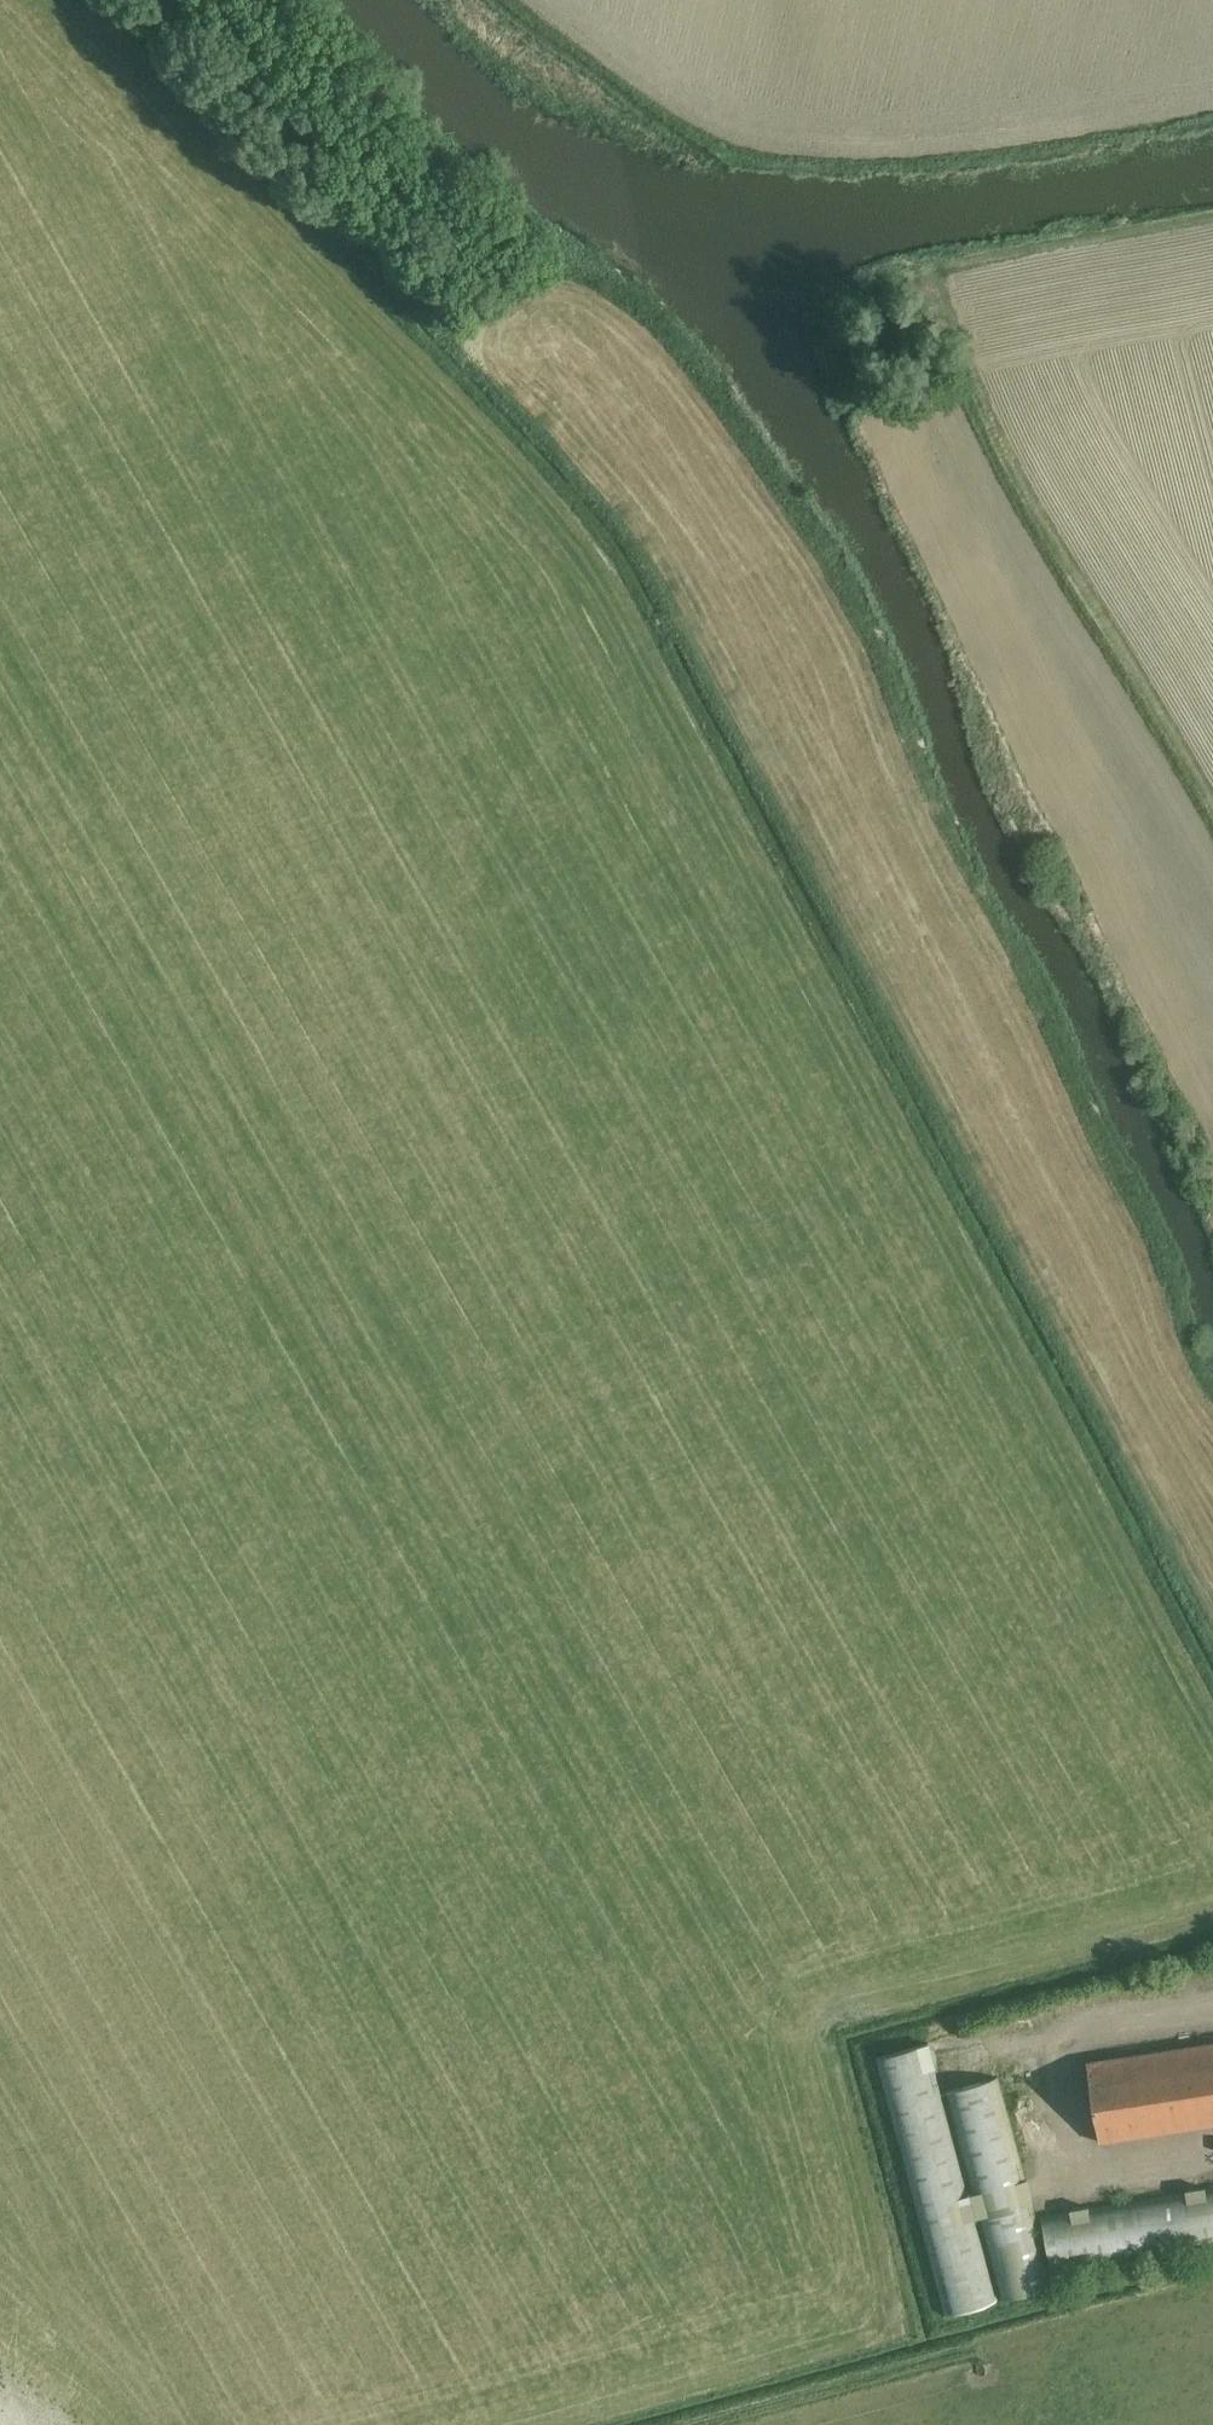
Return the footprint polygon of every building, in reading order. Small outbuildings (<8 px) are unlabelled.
[(943,2088),(974,2192),(970,2193),(928,2041),(876,2055),(948,2313),(1000,2298),(977,2217),(981,2216),(1005,2298),(1057,2283),(996,2073),(943,2088)] [(1089,2061),(1101,2140),(1212,2123),(1212,2042),(1089,2061)] [(1056,2266),(1212,2240),(1212,2184),(1047,2212),(1056,2266)]
